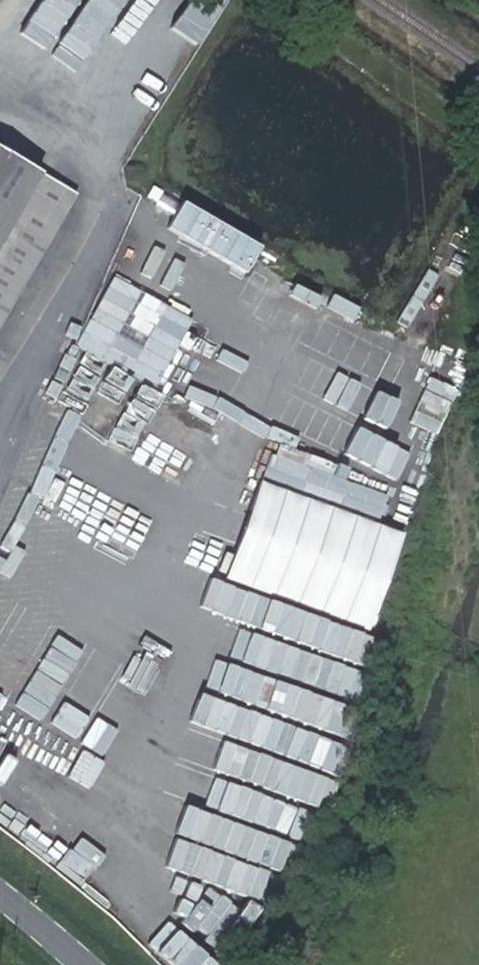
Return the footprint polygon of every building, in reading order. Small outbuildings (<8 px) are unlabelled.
[(228,6),(220,0),(196,0),(183,17),(198,28),(193,35),(201,40),(228,6)] [(38,171),(0,149),(0,321),(75,193),(38,171)] [(238,261),(253,231),(205,208),(191,238),(238,261)] [(78,345),(160,387),(196,315),(115,273),(78,345)] [(211,399),(223,373),(205,364),(193,390),(211,399)] [(418,416),(448,423),(458,383),(428,375),(418,416)] [(238,586),(387,624),(411,529),(385,522),(393,491),(350,480),(355,462),(275,442),(238,586)] [(361,701),(383,637),(273,598),(262,629),(283,636),(271,670),(361,701)] [(54,715),(94,642),(61,625),(52,641),(18,623),(0,655),(0,693),(3,688),(54,715)] [(219,694),(350,740),(360,711),(230,664),(219,694)] [(253,746),(340,784),(352,755),(265,718),(253,746)] [(317,820),(331,792),(207,730),(193,758),(317,820)] [(219,815),(299,854),(312,828),(232,789),(219,815)] [(172,831),(280,891),(296,864),(188,803),(172,831)] [(207,940),(234,957),(267,904),(239,887),(207,940)] [(168,953),(181,964),(218,964),(185,934),(168,953)]
